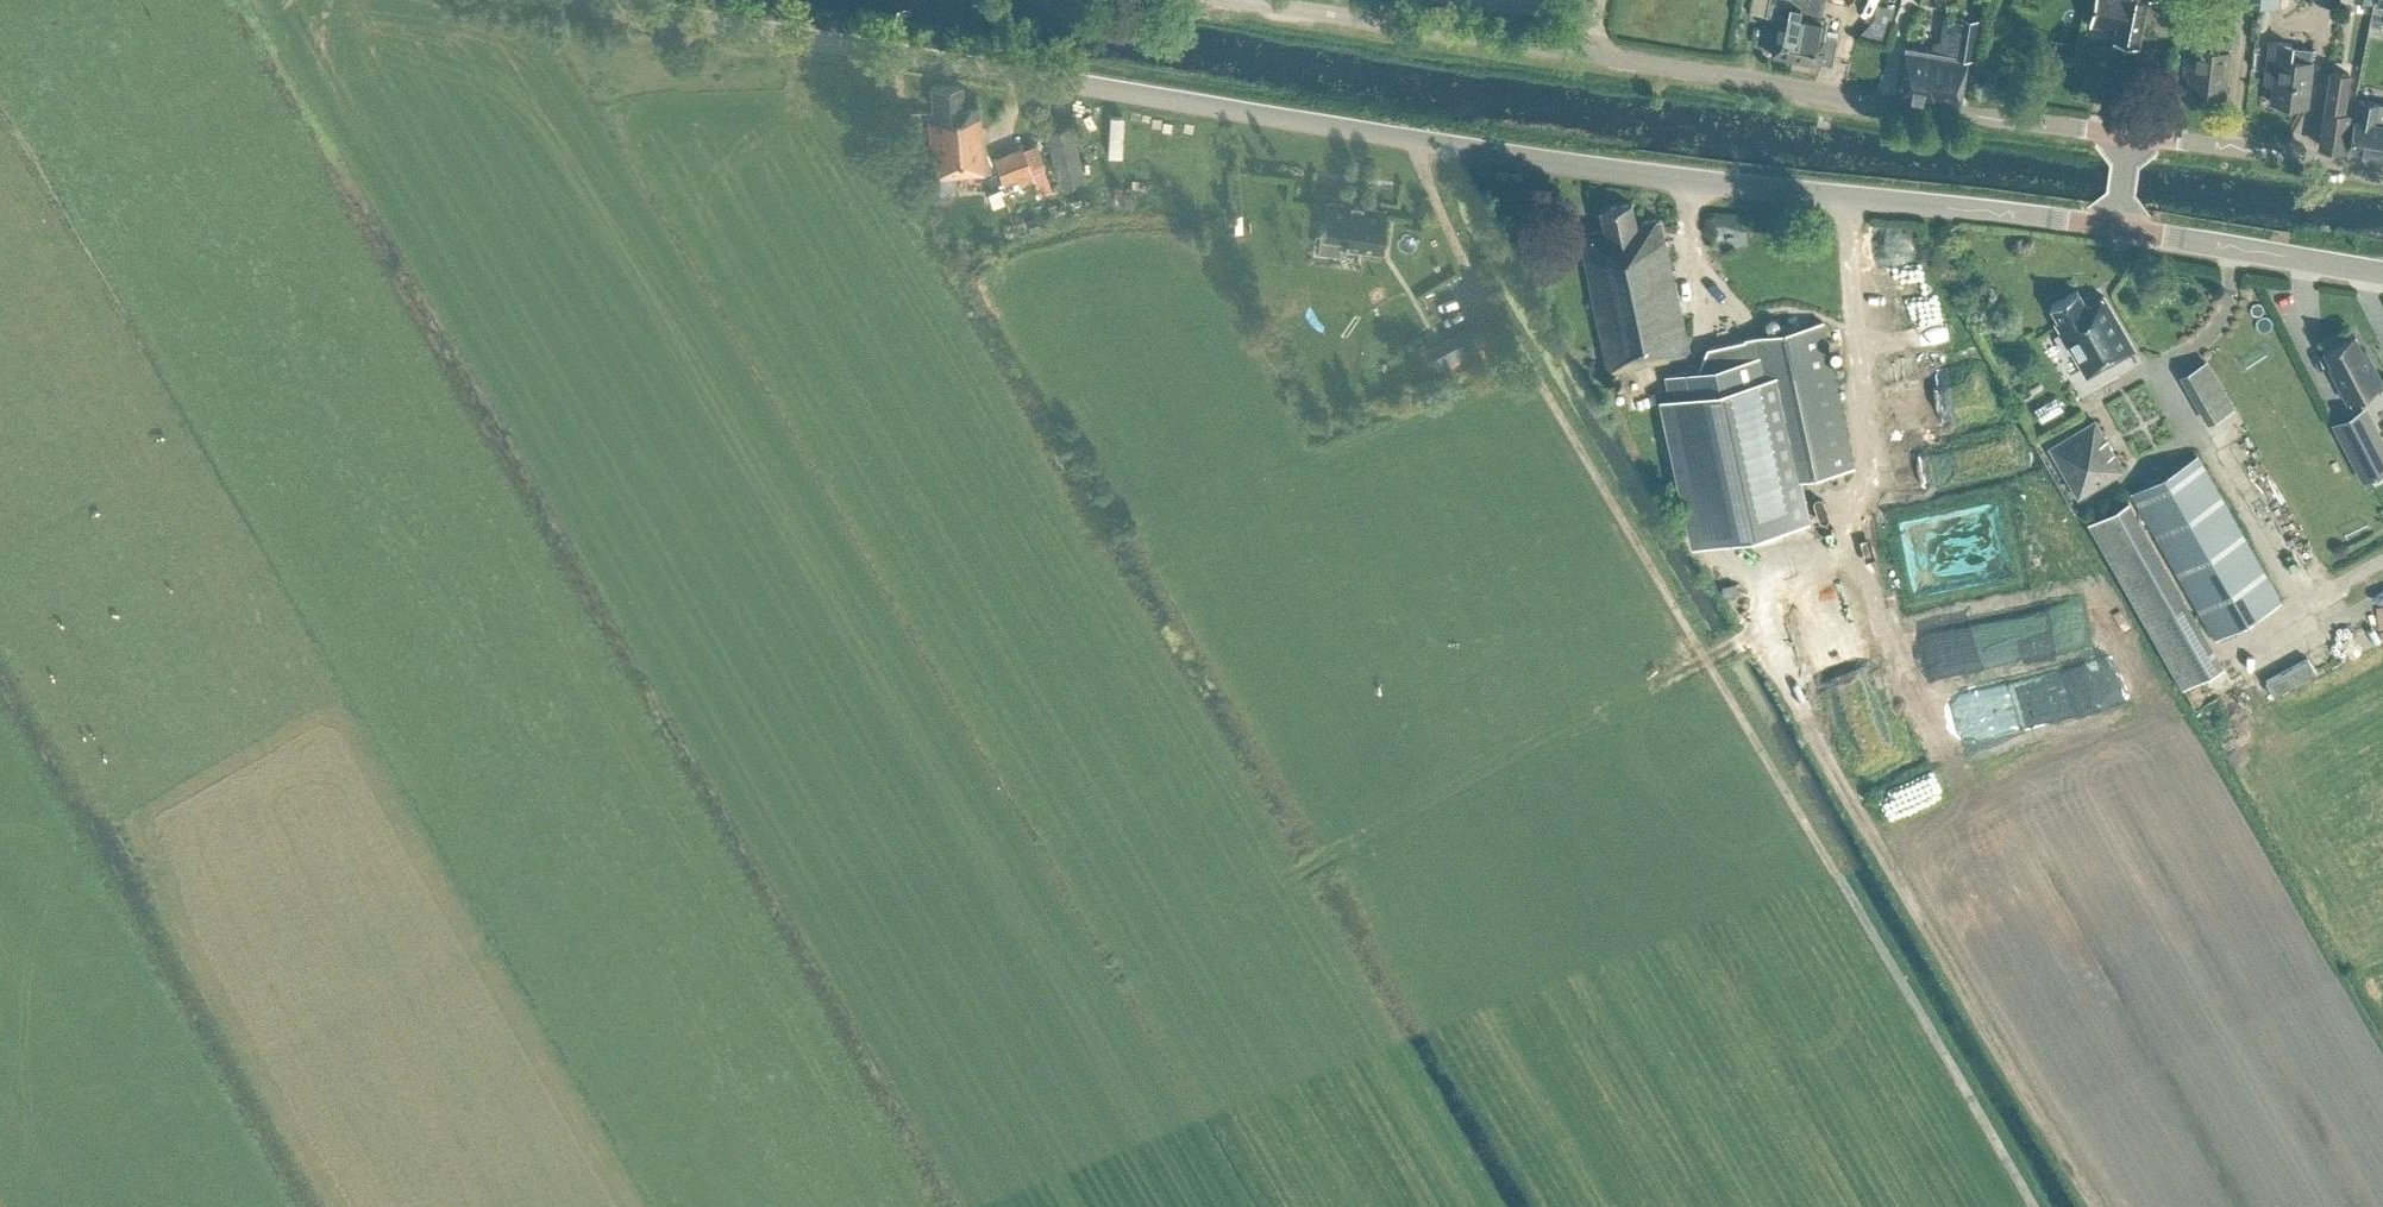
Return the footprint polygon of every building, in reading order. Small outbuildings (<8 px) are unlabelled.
[(1765,14),(1781,17),(1773,53),(1818,62),(1820,51),(1833,54),(1837,33),(1825,30),(1827,19),(1819,17),(1823,0),(1768,0),(1765,14)] [(1880,6),(1871,0),(1867,0),(1851,22),(1862,30),(1880,6)] [(2089,19),(2115,24),(2113,35),(2137,40),(2146,0),(2093,0),(2089,19)] [(1905,44),(1897,91),(1935,97),(1936,93),(1957,96),(1957,97),(1960,97),(1967,55),(1972,56),(1979,16),(1959,13),(1953,51),(1905,44)] [(2207,34),(2206,46),(2186,43),(2183,71),(2190,72),(2188,88),(2223,92),(2229,48),(2228,48),(2229,36),(2207,34)] [(2311,47),(2289,44),(2289,46),(2270,44),(2269,54),(2267,53),(2264,80),(2273,82),(2270,98),(2274,98),(2274,102),(2289,103),(2289,100),(2306,102),(2311,58),(2310,58),(2311,47)] [(2342,146),(2347,110),(2341,109),(2346,71),(2331,69),(2319,143),(2342,146)] [(979,106),(962,108),(960,84),(931,85),(935,110),(929,111),(933,177),(984,172),(979,106)] [(2347,148),(2349,148),(2349,147),(2382,153),(2382,102),(2357,97),(2347,148)] [(1074,123),(1048,128),(1061,184),(1086,179),(1074,123)] [(993,160),(1011,209),(1053,192),(1044,169),(1031,174),(1022,149),(993,160)] [(998,189),(987,194),(992,206),(1003,202),(998,189)] [(1667,351),(1688,347),(1659,214),(1635,219),(1631,198),(1599,205),(1604,226),(1578,231),(1609,369),(1668,356),(1667,351)] [(1323,235),(1320,254),(1341,257),(1343,248),(1378,253),(1384,212),(1327,204),(1323,235)] [(1036,216),(1028,219),(1032,230),(1040,227),(1036,216)] [(2078,288),(2050,304),(2077,351),(2089,372),(2106,362),(2133,346),(2122,328),(2126,326),(2105,291),(2086,302),(2082,295),(2078,288)] [(1808,514),(1799,473),(1854,461),(1823,318),(1744,334),(1745,336),(1708,344),(1699,365),(1666,372),(1670,394),(1665,395),(1696,539),(1808,514)] [(1429,362),(1449,356),(1440,329),(1420,335),(1429,362)] [(2323,347),(2332,364),(2329,365),(2346,399),(2382,379),(2365,347),(2362,348),(2353,331),(2323,347)] [(1901,414),(1993,398),(1987,364),(1895,380),(1901,414)] [(2226,394),(2203,407),(2210,420),(2233,407),(2226,394)] [(2330,420),(2361,478),(2382,467),(2382,451),(2358,404),(2330,420)] [(2077,493),(2123,467),(2094,418),(2049,444),(2077,493)] [(2196,452),(2131,489),(2137,500),(2212,631),(2214,636),(2280,599),(2196,452)] [(2088,519),(2088,520),(2183,687),(2223,664),(2206,633),(2132,502),(2129,496),(2088,519)] [(2051,597),(2068,590),(2061,572),(2044,578),(2051,597)] [(1992,612),(1986,589),(1962,596),(1968,618),(1992,612)] [(1922,602),(1932,631),(1948,625),(1938,597),(1922,602)]
